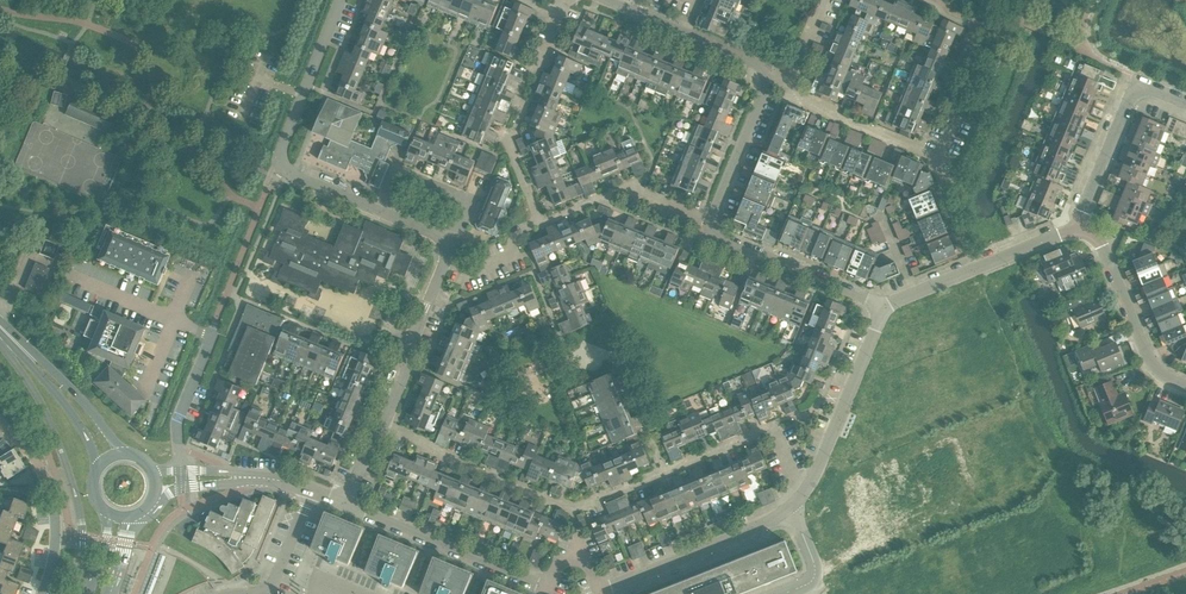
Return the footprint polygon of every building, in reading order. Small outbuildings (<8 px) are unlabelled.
[(389,0),(367,0),(366,2),(389,11),(392,2),(395,3),(395,2),(393,1),(393,2),(389,0)] [(453,0),(441,0),(438,7),(448,12),(453,0)] [(465,0),(453,0),(448,12),(458,16),(465,0)] [(476,0),(465,0),(458,16),(468,20),(476,0)] [(488,0),(485,0),(476,0),(468,20),(478,24),(488,0)] [(498,5),(489,2),(490,0),(488,0),(478,24),(488,28),(498,5)] [(739,4),(729,0),(714,0),(712,6),(739,17),(741,13),(736,11),(739,4)] [(873,0),(852,0),(849,6),(857,9),(854,16),(864,20),(873,0)] [(884,2),(879,0),(873,0),(864,20),(875,25),(878,18),(885,21),(884,23),(886,24),(886,22),(887,22),(890,14),(881,10),(884,2)] [(907,3),(899,0),(896,0),(893,6),(884,2),(881,10),(890,14),(887,22),(886,22),(886,24),(887,24),(888,22),(897,26),(907,3)] [(385,21),(389,11),(366,2),(361,12),(369,15),(365,25),(373,28),(377,18),(384,21),(384,22),(386,23),(387,22),(385,21)] [(532,20),(536,11),(516,3),(512,10),(505,7),(501,18),(524,27),(527,18),(532,20)] [(924,19),(914,15),(917,7),(907,3),(897,26),(906,30),(905,32),(907,32),(908,30),(907,30),(911,22),(920,26),(924,19)] [(739,17),(712,6),(707,17),(730,27),(733,20),(737,22),(739,17)] [(870,36),(875,25),(864,20),(854,16),(852,15),(848,26),(856,29),(852,39),(859,42),(862,42),(862,41),(860,40),(863,33),(870,36)] [(727,33),(730,27),(707,17),(702,29),(707,31),(730,40),(732,35),(727,33)] [(388,34),(381,31),(384,23),(386,24),(386,23),(384,22),(384,21),(377,18),(373,28),(365,25),(361,35),(383,44),(388,34)] [(519,37),(524,27),(501,18),(497,28),(504,31),(501,39),(499,38),(498,39),(500,40),(500,41),(508,44),(512,34),(519,37)] [(929,35),(933,25),(934,23),(924,19),(920,26),(911,22),(907,30),(908,30),(907,32),(908,33),(909,31),(916,34),(913,41),(925,46),(929,35)] [(959,37),(963,28),(943,20),(940,28),(933,25),(929,35),(951,45),(955,35),(959,37)] [(588,57),(598,34),(588,31),(590,26),(581,22),(573,42),(581,45),(578,53),(588,57)] [(856,29),(848,26),(844,35),(837,32),(832,42),(855,52),(859,43),(861,43),(862,42),(859,42),(852,39),(856,29)] [(523,50),(516,47),(519,37),(512,34),(508,44),(500,41),(500,40),(498,39),(497,40),(500,41),(495,51),(518,61),(523,50)] [(614,50),(604,46),(607,38),(598,34),(588,57),(599,61),(602,54),(609,57),(608,59),(609,60),(610,58),(611,58),(614,50)] [(379,55),(383,44),(361,35),(357,45),(364,48),(360,58),(368,61),(370,61),(371,60),(369,59),(372,52),(379,55)] [(627,47),(628,47),(631,40),(620,35),(617,42),(607,38),(604,46),(614,50),(611,58),(610,58),(609,60),(611,60),(612,58),(621,62),(627,47)] [(947,54),(951,45),(929,35),(925,46),(931,48),(928,56),(926,55),(925,56),(928,57),(927,58),(935,61),(939,51),(947,54)] [(628,74),(642,42),(637,40),(634,46),(637,48),(636,50),(628,47),(627,47),(621,62),(618,69),(628,74)] [(638,78),(648,55),(640,52),(641,50),(643,50),(646,44),(642,42),(628,74),(638,78)] [(855,52),(832,42),(828,53),(835,56),(832,65),(839,68),(843,58),(851,62),(853,63),(853,62),(851,61),(855,52)] [(370,61),(368,61),(360,58),(364,48),(357,45),(353,54),(345,51),(341,62),(364,71),(367,62),(370,63),(370,61)] [(648,82),(661,50),(657,48),(654,55),(656,56),(656,58),(648,55),(638,78),(648,82)] [(645,87),(656,92),(658,86),(667,63),(659,60),(660,58),(663,58),(666,52),(661,50),(648,82),(645,87)] [(946,78),(950,67),(943,64),(947,54),(939,51),(935,61),(927,58),(928,57),(925,56),(925,57),(927,58),(923,68),(939,74),(938,75),(946,78)] [(512,73),(516,65),(493,55),(489,66),(521,79),(523,75),(516,72),(515,74),(512,73)] [(577,76),(582,65),(559,56),(555,66),(563,69),(559,79),(566,82),(567,82),(569,83),(569,81),(567,80),(570,73),(577,76)] [(668,90),(681,58),(677,56),(674,63),(676,64),(675,67),(667,63),(658,86),(668,90)] [(678,94),(687,71),(679,68),(680,66),(683,67),(686,60),(681,58),(668,90),(678,94)] [(854,74),(847,71),(850,64),(852,65),(853,63),(851,62),(843,58),(839,68),(832,65),(827,75),(850,84),(854,74)] [(360,81),(364,71),(341,62),(337,72),(344,75),(340,85),(348,88),(352,78),(360,81),(359,82),(361,83),(362,81),(360,81)] [(1102,78),(1104,73),(1079,62),(1074,74),(1102,85),(1113,90),(1116,83),(1102,78)] [(939,74),(923,68),(916,64),(911,75),(943,88),(945,84),(939,81),(937,83),(935,82),(938,75),(939,74)] [(688,98),(701,67),(696,65),(694,71),(696,73),(695,75),(687,71),(678,94),(688,98)] [(521,79),(489,66),(485,76),(507,85),(511,77),(513,78),(512,81),(519,84),(521,79)] [(566,82),(559,79),(563,69),(555,66),(551,75),(544,72),(539,83),(562,92),(566,83),(568,84),(569,83),(567,82),(566,82)] [(388,76),(390,70),(384,67),(382,74),(388,76)] [(698,103),(708,80),(699,76),(700,74),(703,75),(705,68),(701,67),(688,98),(698,103)] [(504,93),(507,85),(485,76),(480,74),(476,83),(481,86),(512,99),(514,94),(508,92),(506,94),(504,93)] [(871,89),(871,87),(870,87),(869,89),(862,86),(865,78),(854,74),(850,84),(845,95),(845,97),(855,101),(858,93),(868,97),(871,90),(871,89)] [(1102,85),(1074,74),(1069,85),(1095,95),(1097,90),(1100,92),(1102,85)] [(845,95),(850,84),(827,75),(824,84),(819,83),(815,92),(835,100),(839,92),(845,95)] [(943,88),(911,75),(907,85),(930,94),(932,89),(933,86),(936,87),(935,90),(941,93),(943,88)] [(358,105),(363,93),(356,90),(359,83),(361,84),(361,83),(359,82),(360,81),(352,78),(348,88),(340,85),(336,95),(358,105)] [(741,96),(745,87),(725,79),(721,87),(710,82),(706,93),(732,104),(736,95),(741,96)] [(382,91),(384,85),(378,82),(376,89),(382,91)] [(558,101),(562,92),(539,83),(535,93),(542,96),(539,105),(546,109),(550,99),(558,102),(558,103),(560,104),(561,102),(558,101)] [(927,102),(930,94),(907,85),(903,95),(935,108),(937,103),(931,101),(929,103),(927,102)] [(1093,100),(1095,95),(1069,85),(1065,95),(1093,107),(1096,101),(1093,100)] [(512,99),(481,86),(476,96),(499,105),(503,97),(505,98),(504,101),(511,103),(512,99)] [(872,117),(882,94),(872,90),(873,88),(871,87),(871,89),(871,90),(868,97),(858,93),(855,101),(864,105),(861,112),(872,117)] [(728,114),(732,104),(706,93),(702,103),(713,108),(710,115),(707,114),(707,116),(709,116),(709,117),(716,120),(721,111),(728,114)] [(499,105),(476,96),(472,94),(468,103),(472,105),(504,119),(506,114),(500,111),(498,114),(496,113),(499,105)] [(935,108),(903,95),(899,105),(922,114),(925,106),(928,107),(927,110),(933,112),(935,108)] [(1093,107),(1065,95),(1060,107),(1085,117),(1087,113),(1101,118),(1104,112),(1093,107)] [(109,133),(116,116),(72,97),(65,115),(109,133)] [(385,163),(390,149),(393,142),(405,148),(411,133),(383,121),(371,149),(351,140),(363,113),(328,98),(313,133),(330,140),(328,147),(324,145),(318,160),(346,171),(349,165),(369,173),(365,183),(379,189),(390,165),(385,163)] [(562,115),(554,112),(557,104),(559,105),(560,104),(558,103),(558,102),(550,99),(546,109),(539,105),(534,115),(557,125),(557,126),(559,127),(559,126),(559,125),(557,125),(562,115)] [(797,123),(803,110),(796,107),(795,108),(785,104),(781,116),(797,123)] [(504,119),(472,105),(468,115),(491,125),(494,117),(496,118),(496,120),(502,123),(504,119)] [(922,114),(899,105),(895,115),(927,128),(929,123),(922,121),(921,123),(919,122),(922,114)] [(1083,122),(1085,117),(1060,107),(1055,118),(1084,130),(1086,124),(1083,122)] [(804,125),(809,113),(803,110),(797,123),(804,125)] [(732,126),(725,123),(728,114),(721,111),(716,120),(709,117),(709,116),(707,116),(706,117),(708,118),(705,127),(720,134),(727,137),(732,126)] [(488,133),(491,125),(468,115),(464,125),(496,138),(498,134),(491,131),(490,134),(488,133)] [(553,136),(557,127),(559,128),(559,126),(559,127),(557,126),(557,125),(534,115),(530,126),(537,129),(534,136),(537,142),(553,136)] [(809,152),(818,131),(811,128),(811,126),(813,125),(816,117),(811,115),(797,150),(802,152),(804,150),(809,152)] [(927,128),(895,115),(891,125),(914,135),(917,126),(919,127),(919,130),(925,132),(927,128)] [(785,139),(790,127),(801,132),(804,125),(797,123),(781,116),(773,134),(785,139)] [(1171,133),(1177,120),(1169,117),(1166,127),(1143,118),(1140,126),(1133,123),(1130,130),(1163,144),(1163,142),(1160,141),(1164,130),(1171,133)] [(1084,130),(1055,118),(1051,129),(1076,140),(1078,135),(1081,136),(1084,130)] [(1178,136),(1183,123),(1177,120),(1171,133),(1178,136)] [(819,159),(834,124),(829,122),(826,130),(827,133),(825,134),(818,131),(809,152),(814,154),(814,157),(819,159)] [(830,165),(839,143),(833,141),(832,138),(836,138),(841,126),(834,123),(834,124),(819,159),(818,162),(823,164),(825,163),(830,165)] [(1185,135),(1185,124),(1183,123),(1178,136),(1185,139),(1185,135)] [(717,142),(720,134),(705,127),(697,124),(693,135),(725,148),(727,143),(720,140),(719,143),(717,142)] [(496,138),(464,125),(460,136),(483,145),(486,137),(488,138),(488,140),(494,143),(496,138)] [(1074,145),(1076,140),(1051,129),(1046,141),(1085,157),(1088,150),(1074,145)] [(841,171),(857,133),(850,130),(845,141),(847,145),(845,146),(839,143),(830,165),(835,167),(835,169),(841,171)] [(1163,144),(1130,130),(1127,137),(1134,140),(1132,144),(1155,154),(1159,144),(1162,145),(1163,144)] [(853,174),(862,153),(855,150),(855,148),(859,147),(864,135),(857,133),(841,171),(846,174),(848,172),(853,174)] [(780,151),(785,139),(773,134),(765,153),(787,162),(786,162),(788,163),(791,156),(780,151)] [(725,148),(693,135),(689,144),(712,154),(715,146),(718,147),(717,150),(723,152),(725,148)] [(561,155),(557,147),(553,136),(537,142),(530,145),(534,155),(542,152),(546,163),(554,159),(554,158),(556,158),(556,157),(561,155)] [(425,142),(426,140),(425,140),(424,142),(414,138),(405,160),(416,165),(419,158),(428,162),(431,154),(421,150),(425,142)] [(438,166),(447,143),(437,139),(434,146),(427,143),(428,141),(426,140),(425,142),(421,150),(431,154),(428,162),(438,166)] [(863,181),(879,142),(872,139),(867,151),(870,154),(868,155),(862,153),(853,174),(858,176),(858,179),(863,181)] [(1085,157),(1046,141),(1041,152),(1067,162),(1069,158),(1082,163),(1085,157)] [(875,183),(884,162),(878,159),(877,157),(881,156),(886,145),(879,142),(863,181),(868,183),(870,181),(875,183)] [(462,158),(455,155),(458,147),(447,143),(438,166),(448,170),(451,162),(461,166),(464,158),(464,156),(463,155),(462,158)] [(709,159),(712,154),(689,144),(685,154),(717,167),(718,163),(712,160),(711,163),(708,162),(709,159)] [(1159,155),(1155,154),(1132,144),(1131,149),(1123,146),(1120,153),(1150,165),(1155,167),(1159,155)] [(645,169),(635,146),(625,150),(625,148),(623,149),(624,151),(625,150),(628,158),(618,162),(621,170),(630,166),(635,177),(642,174),(640,171),(645,169)] [(624,151),(623,149),(622,149),(623,151),(615,154),(612,147),(602,151),(611,174),(621,170),(618,162),(628,158),(625,150),(624,151)] [(784,167),(786,162),(787,162),(765,153),(752,147),(750,152),(758,155),(760,154),(761,157),(758,163),(780,172),(782,167),(784,167)] [(886,190),(889,182),(900,156),(902,151),(895,148),(890,160),(892,163),(890,165),(884,162),(875,183),(880,185),(880,188),(886,190)] [(491,174),(497,158),(482,151),(475,167),(491,174)] [(611,174),(602,151),(591,156),(594,163),(587,166),(586,164),(585,164),(586,166),(585,167),(588,174),(598,170),(601,178),(611,174)] [(558,169),(554,160),(556,159),(556,158),(554,158),(554,159),(546,163),(542,152),(534,155),(538,165),(531,168),(535,179),(558,169)] [(1065,167),(1067,162),(1041,152),(1037,163),(1076,179),(1078,173),(1065,167)] [(1145,176),(1150,165),(1120,153),(1118,159),(1125,162),(1123,167),(1145,176)] [(717,167),(685,154),(681,164),(703,174),(707,166),(709,167),(708,169),(715,172),(717,167)] [(465,186),(475,163),(465,159),(466,157),(464,156),(464,158),(461,166),(451,162),(448,170),(457,174),(454,181),(465,186)] [(903,182),(912,158),(906,156),(905,158),(900,156),(889,182),(901,187),(903,182)] [(913,186),(920,171),(923,165),(917,163),(918,161),(912,158),(903,182),(913,186)] [(778,177),(780,172),(758,163),(756,170),(753,171),(752,168),(745,165),(743,170),(777,184),(779,179),(778,177)] [(1076,179),(1037,163),(1032,174),(1037,176),(1056,184),(1057,185),(1059,180),(1073,186),(1076,179)] [(592,182),(601,178),(598,170),(588,174),(585,167),(586,166),(585,164),(584,165),(585,167),(575,171),(580,183),(582,189),(584,194),(588,192),(590,196),(597,193),(592,182)] [(700,182),(703,174),(681,164),(677,174),(708,187),(710,183),(704,180),(702,182),(700,182)] [(1142,185),(1145,176),(1123,167),(1121,171),(1114,168),(1111,175),(1121,179),(1141,187),(1144,188),(1145,187),(1142,185)] [(562,180),(564,179),(564,177),(562,178),(558,169),(535,179),(540,189),(547,186),(551,195),(559,192),(554,182),(562,179),(562,180)] [(775,189),(777,184),(743,170),(741,174),(749,178),(751,177),(752,179),(749,185),(770,194),(772,189),(775,189)] [(936,187),(932,179),(930,173),(927,174),(920,171),(913,186),(909,195),(910,197),(929,190),(936,187)] [(698,188),(699,186),(701,186),(700,189),(707,192),(708,187),(677,174),(672,185),(695,194),(698,188)] [(1061,186),(1057,185),(1056,184),(1037,176),(1032,188),(1061,199),(1064,193),(1061,192),(1063,187),(1061,186)] [(507,211),(504,205),(512,186),(510,182),(502,178),(499,177),(494,179),(480,213),(481,215),(480,219),(477,219),(475,225),(477,229),(493,235),(497,234),(507,211)] [(582,195),(580,190),(582,189),(580,183),(566,188),(563,181),(565,180),(564,179),(562,180),(562,179),(554,182),(559,192),(551,195),(555,206),(582,195)] [(1154,192),(1144,188),(1141,187),(1121,179),(1118,186),(1125,189),(1124,193),(1146,203),(1150,193),(1153,194),(1154,192)] [(775,196),(770,194),(749,185),(746,192),(744,193),(743,191),(735,188),(733,192),(768,206),(770,208),(775,196)] [(1061,199),(1032,188),(1028,198),(1053,209),(1055,205),(1058,206),(1061,199)] [(936,200),(934,194),(932,195),(929,190),(910,197),(908,198),(913,209),(936,200)] [(1151,205),(1146,203),(1124,193),(1122,198),(1103,190),(1100,197),(1141,214),(1147,216),(1151,205)] [(766,212),(768,206),(733,192),(731,197),(739,200),(741,199),(743,201),(740,208),(751,213),(761,217),(763,212),(766,212)] [(1052,213),(1053,209),(1028,198),(1028,199),(1024,197),(1023,199),(1027,201),(1021,214),(1025,225),(1037,221),(1038,216),(1045,219),(1048,213),(1050,212),(1052,213)] [(1135,229),(1141,214),(1100,197),(1098,204),(1116,211),(1112,220),(1135,229)] [(888,201),(882,199),(878,210),(883,212),(886,205),(889,204),(888,202),(887,201),(888,201)] [(939,212),(936,206),(939,205),(936,200),(913,209),(917,221),(939,212)] [(894,211),(892,205),(887,207),(886,209),(887,212),(890,213),(894,211)] [(743,233),(751,213),(740,208),(737,215),(735,216),(734,213),(726,210),(724,215),(735,220),(731,228),(743,233)] [(404,276),(412,257),(398,252),(404,238),(367,222),(363,231),(344,224),(335,247),(303,233),(309,220),(285,210),(277,229),(282,231),(272,253),(268,251),(263,261),(273,265),(275,261),(284,264),(280,273),(276,271),(272,281),(282,285),(283,280),(311,291),(309,296),(319,300),(323,290),(318,288),(322,280),(354,293),(360,280),(373,285),(378,273),(388,277),(391,271),(404,276)] [(922,232),(945,222),(943,216),(941,217),(939,212),(917,221),(922,232)] [(779,234),(758,225),(761,217),(751,213),(743,233),(774,246),(779,234)] [(609,246),(619,223),(609,219),(610,216),(607,215),(604,214),(600,224),(599,224),(593,226),(599,242),(609,246)] [(789,248),(800,220),(789,215),(778,241),(784,243),(783,246),(789,248)] [(619,250),(633,219),(628,217),(626,223),(628,225),(627,227),(619,223),(609,246),(619,250)] [(599,242),(593,226),(590,219),(579,223),(583,231),(573,235),(576,243),(577,243),(577,245),(579,244),(578,242),(585,239),(588,246),(599,242)] [(628,258),(639,232),(631,228),(632,226),(635,227),(637,220),(633,219),(619,250),(629,254),(628,258)] [(573,235),(583,231),(579,223),(570,227),(567,220),(557,224),(566,247),(575,243),(576,245),(577,245),(577,243),(576,243),(573,235)] [(801,250),(810,229),(798,224),(800,220),(789,248),(794,250),(795,248),(801,250)] [(882,231),(879,223),(876,222),(871,224),(873,227),(867,229),(870,236),(882,231)] [(948,234),(946,229),(948,228),(945,222),(922,232),(926,243),(948,234)] [(566,247),(557,224),(546,228),(549,236),(540,240),(543,247),(553,243),(556,251),(555,251),(556,254),(558,253),(557,251),(566,247)] [(811,257),(823,229),(812,224),(810,229),(801,250),(806,253),(805,255),(811,257)] [(638,262),(652,227),(648,225),(645,231),(648,233),(647,235),(639,232),(628,258),(638,262)] [(649,263),(659,240),(653,238),(651,237),(652,234),(654,235),(657,229),(652,227),(638,262),(639,259),(649,263)] [(911,234),(908,227),(902,230),(901,227),(894,230),(898,240),(901,241),(906,239),(905,237),(911,234)] [(103,246),(97,259),(156,285),(168,256),(106,229),(99,244),(103,246)] [(823,260),(833,236),(834,234),(823,229),(811,257),(817,260),(818,258),(823,260)] [(886,240),(882,231),(870,236),(872,243),(879,241),(880,244),(884,242),(886,240)] [(659,267),(672,235),(668,233),(665,240),(667,241),(667,243),(659,240),(649,263),(659,267)] [(955,245),(952,239),(950,240),(948,234),(926,243),(931,254),(955,245)] [(670,271),(679,248),(671,245),(671,243),(674,243),(677,237),(672,235),(659,267),(670,271)] [(833,269),(844,240),(833,236),(823,260),(822,262),(828,264),(827,266),(833,269)] [(60,250),(58,249),(59,245),(44,239),(38,254),(53,260),(55,256),(58,257),(60,250)] [(547,255),(554,252),(555,254),(556,254),(555,251),(556,251),(553,243),(543,247),(540,240),(529,244),(540,271),(545,269),(546,271),(552,269),(547,255)] [(845,271),(856,245),(844,240),(833,269),(838,271),(839,269),(845,271)] [(1157,265),(1152,253),(1155,247),(1144,243),(1137,259),(1132,261),(1135,268),(1137,267),(1140,272),(1157,265)] [(855,278),(865,255),(867,250),(856,245),(845,271),(850,274),(849,276),(855,278)] [(957,257),(955,251),(957,250),(955,245),(931,254),(936,266),(957,257)] [(1090,280),(1080,256),(1071,259),(1066,248),(1039,259),(1049,283),(1058,279),(1063,291),(1090,280)] [(869,278),(876,259),(865,255),(855,278),(861,281),(862,278),(867,281),(869,278)] [(1182,263),(1180,256),(1173,259),(1175,259),(1177,265),(1182,263)] [(703,289),(712,266),(709,265),(710,261),(703,259),(699,269),(689,266),(686,273),(696,277),(693,285),(692,285),(691,287),(693,287),(694,285),(703,289)] [(900,274),(895,262),(884,267),(882,262),(876,259),(869,278),(880,283),(900,274)] [(696,277),(686,273),(689,266),(679,261),(669,284),(680,289),(684,281),(691,284),(690,286),(691,287),(692,285),(693,285),(696,277)] [(38,294),(49,269),(35,263),(24,288),(38,294)] [(568,274),(569,275),(571,274),(570,273),(568,274),(564,264),(552,269),(546,271),(541,273),(543,277),(539,279),(542,286),(553,281),(557,291),(565,287),(561,277),(568,274)] [(729,282),(720,278),(724,267),(717,264),(716,268),(712,266),(703,289),(712,293),(715,285),(726,290),(729,282)] [(1162,277),(1157,265),(1140,272),(1142,278),(1139,279),(1142,285),(1162,277)] [(919,272),(917,266),(912,268),(911,271),(913,275),(919,272)] [(750,305),(763,273),(759,271),(756,277),(758,279),(758,281),(749,277),(740,300),(750,305)] [(760,309),(769,286),(761,283),(762,280),(765,281),(768,275),(763,273),(750,305),(760,309)] [(584,291),(580,281),(572,284),(569,276),(571,276),(571,274),(569,275),(568,274),(561,277),(565,287),(557,291),(561,300),(584,291)] [(1167,289),(1162,277),(1142,285),(1145,292),(1147,291),(1149,296),(1167,289)] [(770,313),(783,281),(779,279),(776,285),(778,287),(777,289),(769,286),(760,309),(770,313)] [(780,317),(789,294),(781,291),(782,289),(785,289),(788,283),(783,281),(770,313),(780,317)] [(730,309),(739,286),(729,282),(726,290),(715,285),(712,293),(713,294),(712,296),(714,296),(715,294),(722,297),(719,304),(730,309)] [(513,301),(523,297),(520,289),(510,293),(507,285),(497,290),(506,313),(507,312),(509,318),(519,314),(518,310),(517,311),(516,308),(513,301)] [(540,307),(530,285),(520,289),(523,297),(513,301),(516,308),(517,311),(518,310),(519,310),(518,308),(526,305),(529,312),(540,307)] [(790,321),(803,289),(798,287),(796,294),(798,295),(797,297),(789,294),(780,317),(790,321)] [(800,325),(810,302),(804,300),(801,299),(802,297),(805,297),(807,291),(803,289),(790,321),(800,325)] [(1172,301),(1167,289),(1149,296),(1152,302),(1149,303),(1152,309),(1172,301)] [(506,313),(497,290),(486,294),(489,301),(480,305),(483,313),(493,309),(497,317),(496,317),(497,319),(498,318),(497,316),(506,313)] [(581,305),(588,302),(584,291),(561,300),(565,310),(573,307),(577,317),(585,314),(584,313),(587,312),(586,311),(584,312),(581,305)] [(1105,318),(1097,298),(1085,304),(1077,307),(1074,299),(1060,305),(1066,319),(1075,315),(1081,328),(1105,318)] [(844,317),(847,308),(827,299),(824,307),(813,303),(809,313),(835,324),(839,315),(844,317)] [(1177,313),(1172,301),(1152,309),(1154,316),(1157,315),(1159,320),(1177,313)] [(256,385),(284,320),(284,319),(247,304),(228,352),(236,355),(229,374),(256,385)] [(487,320),(494,317),(495,320),(497,319),(496,317),(497,317),(493,309),(483,313),(480,305),(470,310),(473,317),(479,332),(490,328),(487,320)] [(566,334),(589,324),(585,315),(587,314),(587,312),(584,313),(585,314),(577,317),(573,307),(565,310),(569,320),(558,324),(561,331),(565,330),(566,334)] [(127,368),(138,341),(144,328),(103,311),(99,321),(95,319),(95,321),(90,319),(82,336),(91,340),(86,351),(110,362),(108,367),(107,366),(93,382),(130,416),(144,400),(121,379),(126,368),(127,368)] [(835,324),(809,313),(805,324),(815,328),(812,336),(810,335),(810,336),(812,337),(812,338),(819,341),(823,331),(831,334),(835,324)] [(1182,325),(1177,313),(1159,320),(1162,326),(1159,327),(1161,333),(1182,325)] [(479,332),(473,317),(466,319),(464,326),(457,323),(452,333),(477,343),(477,341),(476,340),(479,332)] [(284,357),(298,325),(293,323),(290,330),(293,331),(292,334),(283,330),(274,353),(284,357)] [(294,361),(304,338),(296,335),(297,333),(299,334),(302,327),(298,325),(284,357),(294,361)] [(1185,337),(1185,334),(1182,325),(1161,333),(1164,339),(1167,338),(1169,344),(1166,345),(1167,345),(1174,352),(1185,341),(1185,338),(1185,337)] [(830,357),(836,344),(828,341),(831,334),(823,331),(819,341),(812,338),(812,337),(810,336),(809,337),(811,338),(807,347),(830,357)] [(308,356),(317,334),(313,332),(310,338),(313,340),(312,342),(304,338),(294,361),(304,365),(308,356)] [(477,343),(452,333),(450,339),(441,335),(439,339),(472,353),(477,343)] [(314,369),(320,356),(324,347),(316,343),(316,341),(319,342),(322,335),(317,334),(308,356),(304,365),(314,369)] [(468,363),(472,353),(439,339),(437,344),(446,348),(444,353),(468,363)] [(331,356),(337,342),(333,340),(330,346),(332,348),(332,350),(324,347),(320,356),(314,369),(324,374),(331,356)] [(1124,362),(1121,356),(1116,343),(1101,349),(1098,341),(1075,351),(1083,370),(1098,364),(1101,372),(1124,362)] [(1174,352),(1182,360),(1181,360),(1182,360),(1183,358),(1185,359),(1185,341),(1174,352)] [(334,378),(344,355),(335,352),(336,349),(339,350),(342,344),(337,342),(331,356),(324,374),(334,378)] [(826,367),(830,357),(807,347),(804,357),(801,356),(801,357),(803,358),(803,357),(811,361),(807,371),(815,374),(819,365),(826,367)] [(378,370),(382,360),(362,352),(358,360),(353,358),(348,368),(370,377),(374,368),(378,370)] [(468,363),(444,353),(442,358),(433,355),(431,359),(464,373),(468,363)] [(803,358),(801,357),(800,359),(802,359),(799,367),(792,364),(787,375),(803,381),(810,384),(815,374),(807,371),(811,361),(803,357),(803,358)] [(460,383),(464,373),(431,359),(429,364),(438,367),(436,373),(460,383)] [(366,387),(370,377),(348,368),(344,379),(350,381),(347,388),(345,387),(344,389),(346,390),(354,393),(358,384),(366,387)] [(442,393),(440,392),(444,382),(421,373),(417,384),(424,387),(420,396),(428,399),(432,389),(440,392),(439,393),(441,394),(442,393)] [(593,393),(625,380),(623,375),(614,379),(612,373),(589,383),(593,393)] [(801,388),(803,381),(787,375),(779,378),(778,376),(776,377),(777,379),(787,402),(797,397),(794,390),(801,388)] [(1132,413),(1124,394),(1117,397),(1111,382),(1110,382),(1107,375),(1084,384),(1088,393),(1096,389),(1101,403),(1100,404),(1108,424),(1118,419),(1132,413)] [(237,398),(242,388),(219,379),(214,390),(221,393),(218,402),(225,405),(230,395),(237,399),(239,400),(240,399),(237,398)] [(777,379),(767,383),(770,391),(763,394),(762,391),(761,392),(760,392),(761,394),(760,394),(764,402),(774,398),(777,406),(787,402),(777,379)] [(620,393),(618,388),(627,384),(625,380),(593,393),(598,403),(620,393)] [(365,410),(369,399),(362,396),(366,387),(358,384),(354,393),(346,390),(344,389),(344,390),(346,391),(342,400),(365,410)] [(443,405),(436,402),(439,395),(441,396),(441,394),(439,393),(440,392),(432,389),(428,399),(420,396),(416,406),(438,415),(440,412),(443,405)] [(751,398),(748,391),(737,396),(740,403),(733,406),(732,404),(731,404),(732,406),(731,407),(734,414),(744,410),(747,418),(756,414),(757,414),(751,398)] [(768,410),(777,406),(774,398),(764,402),(760,394),(761,394),(760,392),(761,392),(759,393),(760,395),(751,398),(757,414),(756,414),(759,422),(771,417),(768,410)] [(602,413),(633,400),(632,395),(623,399),(620,393),(598,403),(602,413)] [(236,421),(241,411),(233,408),(236,401),(238,402),(239,400),(237,399),(230,395),(225,405),(218,402),(213,412),(236,421)] [(360,420),(365,410),(342,400),(338,409),(336,408),(335,409),(338,410),(345,413),(341,423),(349,426),(353,417),(360,420)] [(606,423),(629,413),(626,408),(635,404),(633,400),(602,413),(606,423)] [(738,422),(747,418),(744,410),(734,414),(731,407),(732,406),(731,404),(729,405),(730,407),(721,411),(730,434),(734,432),(736,436),(742,433),(738,422)] [(1177,428),(1184,412),(1173,407),(1172,409),(1159,404),(1157,407),(1150,404),(1143,421),(1151,424),(1153,420),(1158,423),(1158,424),(1165,426),(1166,426),(1167,423),(1177,427),(1176,428),(1177,428)] [(269,421),(269,419),(268,419),(267,421),(260,418),(263,410),(252,406),(243,429),(253,433),(256,425),(266,429),(269,422),(269,421)] [(438,427),(443,413),(440,412),(438,415),(416,406),(412,415),(408,413),(404,423),(424,431),(427,423),(438,427)] [(345,437),(349,426),(341,423),(345,413),(338,410),(335,409),(335,411),(337,412),(334,419),(327,416),(322,427),(334,432),(340,435),(345,437)] [(730,434),(721,411),(711,415),(710,413),(709,413),(710,415),(711,415),(714,423),(704,427),(707,435),(716,431),(721,442),(728,439),(726,435),(730,434)] [(232,432),(236,421),(213,412),(209,422),(217,425),(213,435),(221,438),(223,438),(224,437),(221,436),(224,429),(232,432)] [(710,415),(709,413),(708,414),(708,416),(701,419),(698,412),(688,416),(697,439),(707,435),(704,427),(714,423),(711,415),(710,415)] [(610,433),(642,420),(640,415),(631,419),(629,413),(606,423),(610,433)] [(697,439),(688,416),(677,420),(680,428),(673,431),(672,428),(671,429),(672,431),(671,431),(674,439),(684,435),(687,443),(697,439)] [(457,423),(458,421),(456,420),(456,422),(446,418),(436,441),(440,442),(439,446),(446,449),(451,438),(460,442),(463,434),(453,430),(456,422),(457,423)] [(270,448),(279,426),(270,422),(271,420),(269,419),(269,421),(269,422),(266,429),(256,425),(253,433),(262,437),(258,448),(265,450),(266,447),(270,448)] [(470,446),(479,423),(468,419),(465,426),(458,423),(459,421),(458,421),(457,423),(456,422),(453,430),(463,434),(460,442),(470,446)] [(637,434),(634,428),(637,427),(644,424),(642,420),(610,433),(614,443),(626,438),(637,434)] [(221,438),(213,435),(217,425),(209,422),(205,431),(198,428),(194,439),(216,449),(220,439),(222,440),(223,438),(221,438)] [(497,437),(494,436),(494,438),(486,435),(489,428),(479,423),(470,446),(479,450),(483,442),(493,447),(496,439),(495,439),(496,436),(497,437)] [(290,430),(291,428),(289,427),(288,430),(279,426),(270,448),(273,450),(272,453),(279,456),(283,445),(293,449),(296,442),(286,438),(289,430),(290,430)] [(309,438),(310,438),(313,431),(301,426),(298,434),(291,431),(292,429),(291,428),(290,430),(289,430),(286,438),(296,442),(293,449),(302,453),(309,438)] [(678,447),(687,443),(684,435),(674,439),(671,431),(672,431),(671,429),(669,430),(670,432),(660,436),(670,459),(674,457),(676,460),(682,457),(678,447)] [(333,466),(344,439),(339,437),(340,435),(334,432),(328,446),(321,443),(322,441),(320,440),(320,442),(319,442),(316,450),(325,454),(322,462),(333,466)] [(649,463),(638,436),(637,434),(626,438),(632,452),(624,455),(623,453),(622,453),(623,455),(622,456),(625,463),(635,459),(638,467),(649,463)] [(496,466),(506,443),(496,439),(497,437),(496,436),(495,439),(496,439),(493,447),(483,442),(479,450),(489,454),(484,465),(492,468),(493,464),(496,466)] [(320,442),(320,440),(319,440),(318,442),(310,438),(309,438),(302,453),(300,458),(295,456),(292,462),(297,464),(299,460),(310,465),(313,458),(322,462),(325,454),(316,450),(319,442),(320,442)] [(517,448),(518,445),(516,445),(515,447),(506,443),(496,466),(500,467),(499,471),(506,474),(510,463),(519,467),(523,459),(513,455),(516,447),(517,448)] [(529,471),(536,455),(536,456),(540,448),(528,444),(525,451),(518,448),(519,446),(518,445),(517,448),(516,447),(513,455),(523,459),(519,467),(529,470),(529,471)] [(767,468),(757,445),(746,450),(749,457),(740,461),(743,469),(753,464),(756,472),(755,473),(756,475),(758,474),(757,472),(767,468)] [(13,449),(1,456),(0,455),(0,469),(1,471),(3,469),(7,475),(5,477),(6,480),(25,468),(13,449)] [(629,471),(638,467),(635,459),(625,463),(622,456),(623,455),(622,453),(621,454),(622,456),(612,460),(622,483),(632,478),(629,471)] [(401,466),(404,459),(394,454),(384,477),(395,482),(399,474),(406,477),(405,479),(406,480),(407,478),(408,478),(411,470),(401,466)] [(418,482),(427,460),(417,455),(414,462),(404,459),(401,466),(411,470),(408,478),(407,478),(406,480),(408,481),(409,479),(418,482)] [(547,460),(547,458),(546,457),(545,459),(536,456),(536,455),(529,471),(529,470),(527,476),(522,474),(519,479),(524,482),(526,478),(537,483),(540,475),(549,479),(553,471),(543,467),(546,460),(547,460)] [(569,461),(568,461),(558,456),(555,463),(548,460),(549,458),(547,458),(547,460),(546,460),(543,467),(553,471),(549,479),(559,483),(569,461)] [(585,481),(579,465),(570,461),(571,459),(569,458),(568,461),(569,461),(559,483),(570,488),(573,481),(579,483),(585,481)] [(739,488),(730,465),(724,467),(720,458),(716,460),(729,492),(739,488)] [(444,475),(435,471),(438,464),(427,460),(418,482),(427,486),(426,488),(428,489),(428,487),(428,486),(431,479),(441,483),(444,475)] [(602,464),(601,462),(599,463),(600,465),(593,468),(590,460),(579,465),(585,481),(588,488),(599,483),(596,476),(606,472),(602,464)] [(622,483),(612,460),(603,464),(602,462),(601,462),(602,464),(606,472),(596,476),(599,483),(608,480),(611,487),(622,483)] [(729,492),(716,460),(711,462),(715,471),(710,473),(719,496),(729,492)] [(747,476),(754,473),(755,475),(756,475),(755,473),(756,472),(753,464),(743,469),(740,461),(730,465),(739,488),(750,483),(747,476)] [(719,496),(710,473),(704,475),(700,466),(696,468),(709,500),(719,496)] [(709,500),(696,468),(691,470),(694,477),(695,479),(690,481),(699,504),(709,500)] [(455,506),(468,474),(463,473),(460,482),(454,479),(444,502),(455,506)] [(465,510),(474,488),(469,485),(473,476),(468,474),(455,506),(465,510)] [(444,502),(454,479),(444,475),(441,483),(431,479),(428,486),(428,487),(428,489),(429,489),(430,487),(437,490),(434,498),(444,502)] [(699,504),(690,481),(684,484),(681,475),(676,476),(689,508),(699,504)] [(689,508),(676,476),(672,478),(674,485),(675,487),(670,490),(679,512),(689,508)] [(475,515),(488,483),(483,481),(479,490),(474,488),(465,510),(475,515)] [(484,519),(494,496),(489,494),(492,485),(488,483),(475,515),(484,519)] [(679,512),(670,490),(665,492),(661,483),(656,485),(669,516),(679,512)] [(669,516),(656,485),(652,486),(656,495),(650,498),(659,521),(669,516)] [(382,502),(387,489),(381,486),(375,499),(382,502)] [(776,501),(770,488),(764,491),(769,504),(776,501)] [(494,523),(507,491),(503,489),(499,498),(494,496),(484,519),(494,523)] [(504,527),(514,504),(508,502),(512,493),(507,491),(494,523),(504,527)] [(769,504),(764,491),(757,494),(763,507),(769,504)] [(256,549),(276,500),(263,495),(259,506),(255,504),(256,503),(244,498),(243,498),(240,507),(230,503),(228,507),(226,506),(225,506),(223,506),(222,506),(221,508),(221,509),(221,510),(222,511),(223,512),(225,513),(224,516),(211,511),(204,528),(206,528),(204,532),(197,529),(191,542),(197,544),(203,547),(209,550),(214,554),(219,559),(224,563),(228,568),(232,574),(237,571),(244,567),(242,564),(246,562),(248,559),(251,556),(253,552),(255,549),(256,549)] [(643,510),(640,502),(630,506),(626,495),(619,498),(620,501),(617,503),(626,526),(636,522),(636,524),(638,523),(637,521),(636,522),(633,514),(643,510)] [(405,512),(411,499),(404,496),(399,509),(405,512)] [(514,531),(527,499),(523,497),(519,506),(514,504),(504,527),(514,531)] [(22,519),(28,504),(13,498),(7,512),(7,513),(17,517),(22,519)] [(659,521),(650,498),(640,502),(643,510),(633,514),(636,522),(637,521),(638,523),(639,523),(638,521),(646,518),(649,525),(659,521)] [(412,515),(417,502),(411,499),(405,512),(412,515)] [(525,535),(534,513),(528,510),(529,508),(532,501),(527,499),(514,531),(525,535)] [(626,526),(617,503),(613,504),(612,501),(605,504),(609,515),(600,518),(603,526),(613,522),(616,530),(616,532),(618,532),(617,530),(626,526)] [(435,524),(441,511),(434,508),(428,522),(435,524)] [(17,517),(7,513),(7,512),(2,510),(0,516),(0,526),(12,531),(17,517)] [(558,541),(564,525),(567,518),(563,516),(565,513),(558,510),(553,521),(544,517),(541,524),(551,528),(547,536),(546,538),(547,539),(548,536),(558,541)] [(541,524),(544,517),(534,513),(525,535),(535,540),(538,532),(545,535),(544,537),(546,538),(547,536),(551,528),(541,524)] [(349,565),(363,532),(348,526),(350,523),(341,519),(340,522),(325,516),(312,549),(330,557),(329,560),(328,561),(329,563),(329,564),(330,565),(331,565),(333,565),(334,565),(335,564),(336,563),(337,560),(349,565)] [(607,534),(614,531),(615,533),(616,532),(616,530),(613,522),(603,526),(600,518),(590,523),(599,545),(610,541),(607,534)] [(12,531),(0,526),(0,543),(6,545),(9,539),(12,531)] [(24,532),(30,535),(32,529),(26,526),(24,532)] [(30,535),(36,537),(38,531),(32,529),(30,535)] [(28,541),(30,535),(24,532),(22,539),(28,541)] [(669,545),(664,532),(657,535),(663,548),(669,545)] [(28,541),(34,543),(36,537),(30,535),(28,541)] [(771,583),(798,572),(785,541),(783,536),(636,593),(744,593),(771,583)] [(23,544),(9,539),(6,545),(0,543),(0,553),(18,559),(23,544)] [(403,588),(417,554),(403,548),(404,545),(395,542),(394,545),(380,539),(366,572),(384,580),(383,583),(383,584),(383,585),(383,586),(384,587),(386,588),(387,588),(388,588),(389,587),(390,586),(391,583),(403,588)] [(646,555),(641,542),(634,544),(640,558),(646,555)] [(640,558),(634,544),(627,547),(633,560),(640,558)] [(535,566),(540,553),(534,550),(528,563),(535,566)] [(18,559),(0,553),(0,568),(7,571),(7,572),(12,574),(18,559)] [(542,569),(547,555),(540,553),(535,566),(542,569)] [(616,567),(610,554),(604,557),(609,570),(616,567)] [(471,577),(457,571),(458,568),(449,564),(448,567),(434,561),(420,593),(464,593),(471,577)] [(30,577),(33,571),(27,569),(25,573),(23,575),(24,577),(26,576),(30,577)] [(18,584),(4,579),(2,585),(0,585),(0,593),(15,593),(18,584)] [(511,593),(512,591),(504,587),(502,590),(488,584),(484,593),(512,593),(511,593)]
